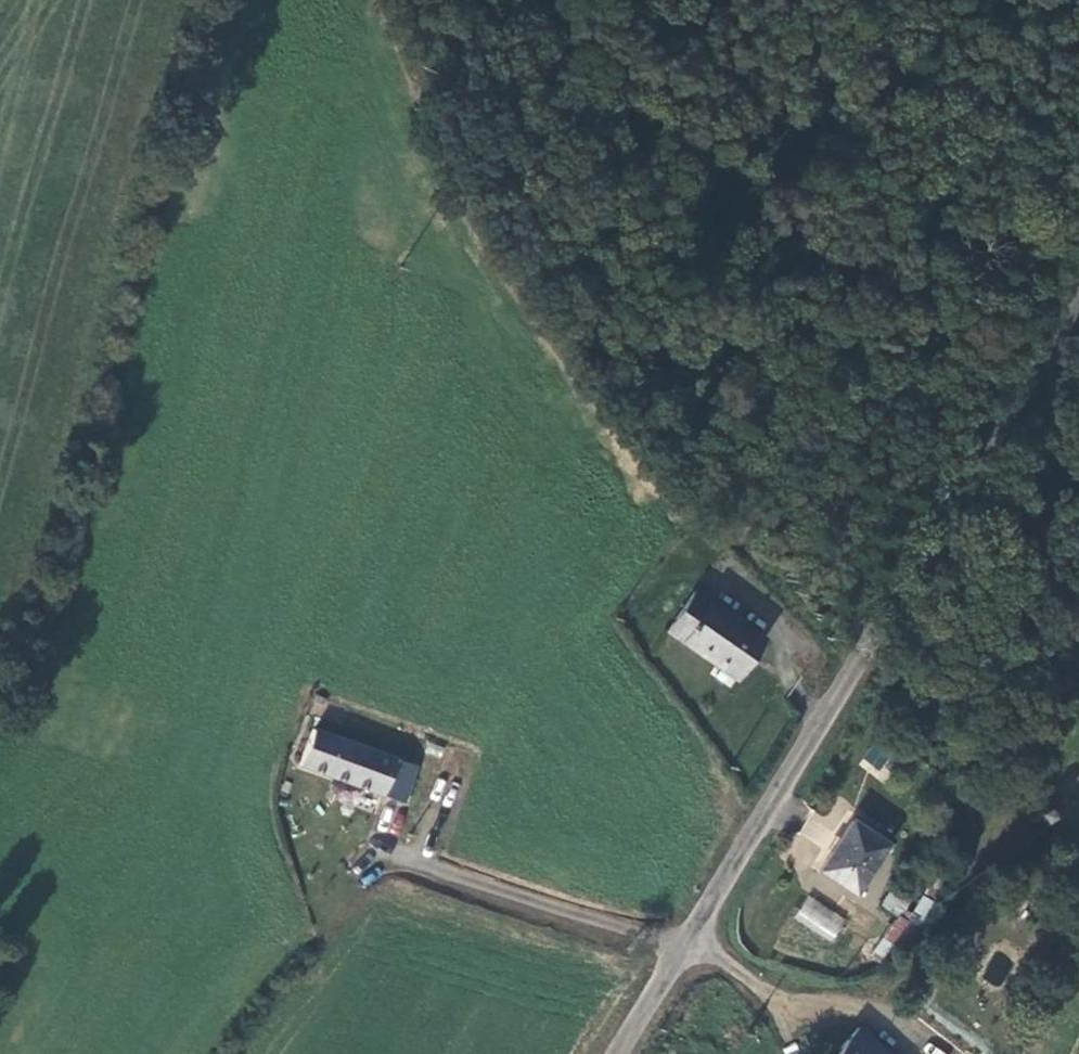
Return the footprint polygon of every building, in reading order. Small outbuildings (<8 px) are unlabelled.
[(760,622),(690,576),(664,613),(737,661),(760,622)] [(317,757),(404,788),(418,753),(316,715),(299,759),(314,767),(317,757)] [(861,763),(882,774),(893,752),(871,742),(861,763)] [(1048,810),(1039,816),(1046,825),(1055,820),(1051,814),(1048,810)] [(857,813),(823,861),(859,883),(892,835),(857,813)] [(888,893),(880,906),(899,916),(906,904),(888,893)] [(806,895),(793,920),(834,941),(847,916),(806,895)] [(886,961),(912,924),(898,914),(872,951),(886,961)] [(868,1024),(847,1047),(840,1053),(901,1053),(868,1024)]
